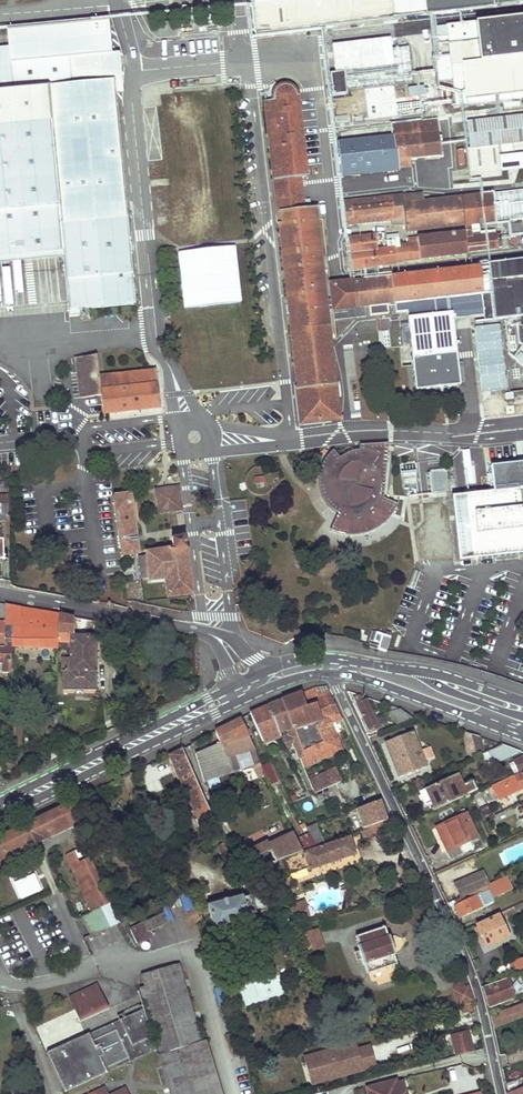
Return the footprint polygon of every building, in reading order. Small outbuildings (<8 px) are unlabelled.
[(255,33),(394,17),(394,18),(519,3),(518,0),(251,0),(255,33)] [(448,43),(456,108),(522,100),(522,16),(475,22),(477,39),(448,43)] [(79,223),(126,219),(115,94),(111,53),(108,20),(54,25),(79,223)] [(446,26),(448,43),(477,39),(475,22),(446,26)] [(79,223),(54,25),(8,30),(11,60),(0,61),(0,257),(64,251),(69,310),(135,304),(126,219),(79,223)] [(115,94),(123,93),(119,52),(111,53),(115,94)] [(435,69),(423,70),(424,86),(436,86),(435,69)] [(344,72),(330,73),(333,96),(347,94),(344,72)] [(273,101),(265,101),(269,137),(277,136),(278,145),(270,146),(274,180),(300,177),(306,176),(297,98),(297,94),(295,91),(294,88),(292,86),(289,85),(286,84),(283,85),(281,85),(279,87),(276,89),(275,90),(273,93),(273,96),(273,98),(273,101)] [(417,86),(407,89),(410,101),(396,105),(399,116),(423,110),(417,86)] [(467,122),(470,149),(469,149),(473,179),(501,176),(497,145),(522,142),(522,115),(467,122)] [(396,145),(339,151),(342,175),(396,169),(411,167),(410,159),(440,155),(436,120),(393,125),(396,145)] [(346,131),(347,143),(362,141),(362,139),(369,138),(368,131),(361,131),(361,130),(346,131)] [(270,146),(278,145),(277,136),(269,137),(270,146)] [(275,190),(301,187),(300,183),(300,177),(274,180),(275,190)] [(320,421),(339,418),(335,383),(327,322),(323,285),(320,262),(314,209),(312,186),(301,187),(275,190),(278,212),(281,212),(282,223),(279,223),(297,390),(301,390),(304,420),(320,418),(320,421)] [(405,232),(416,231),(465,226),(470,225),(494,223),(491,194),(422,202),(421,194),(345,202),(347,226),(373,222),(391,220),(392,226),(405,225),(405,232)] [(512,194),(495,196),(498,223),(515,221),(512,194)] [(522,223),(510,225),(511,235),(522,233),(522,223)] [(480,232),(471,233),(466,233),(417,238),(418,246),(376,251),(375,236),(349,239),(352,269),(401,263),(401,261),(467,254),(467,252),(502,248),(501,234),(480,236),(480,232)] [(394,303),(395,313),(407,312),(415,391),(442,388),(459,386),(453,327),(452,320),(451,312),(457,311),(457,307),(482,304),(483,317),(484,321),(475,322),(487,432),(516,428),(514,404),(522,392),(522,368),(508,356),(504,319),(508,318),(510,326),(516,325),(519,343),(522,346),(522,260),(487,264),(488,266),(330,284),(332,310),(369,306),(370,316),(378,315),(388,314),(386,304),(394,303)] [(457,311),(451,312),(452,320),(483,317),(482,304),(457,307),(457,311)] [(400,346),(400,319),(382,319),(382,346),(400,346)] [(79,398),(101,396),(95,355),(75,358),(79,398)] [(101,396),(103,413),(159,407),(158,396),(155,369),(99,375),(96,355),(95,355),(101,396)] [(340,421),(339,418),(320,421),(320,418),(304,420),(301,390),(297,390),(301,426),(340,421)] [(351,452),(339,458),(333,450),(329,454),(323,463),(321,469),(318,481),(319,487),(323,499),(327,505),(332,510),(338,514),(330,530),(337,533),(350,535),(358,535),(369,532),(382,526),(391,517),(398,503),(385,498),(389,443),(361,444),(361,450),(351,452)] [(446,491),(444,471),(431,472),(433,493),(446,491)] [(452,496),(452,499),(459,560),(522,552),(522,488),(459,495),(452,496)] [(157,511),(175,509),(179,504),(177,493),(173,489),(155,491),(152,495),(154,509),(157,511)] [(121,556),(139,554),(131,494),(113,496),(121,556)] [(7,504),(0,504),(0,520),(9,520),(9,515),(7,515),(7,504)] [(191,593),(183,536),(171,538),(172,549),(146,553),(147,556),(138,557),(141,578),(149,577),(150,580),(165,578),(168,596),(191,593)] [(10,648),(10,646),(11,627),(4,627),(5,605),(0,604),(0,648),(10,648)] [(5,605),(4,627),(11,627),(10,646),(57,647),(57,643),(59,614),(36,610),(5,605)] [(59,614),(57,643),(66,643),(65,648),(70,648),(70,637),(72,637),(73,617),(59,614)] [(98,622),(87,620),(86,637),(98,636),(98,622)] [(371,638),(380,641),(382,635),(373,632),(371,638)] [(378,646),(377,649),(385,652),(385,651),(390,637),(386,636),(382,635),(380,641),(378,646)] [(62,660),(62,689),(96,690),(97,670),(94,670),(95,637),(98,637),(98,636),(86,637),(72,637),(70,637),(70,648),(70,660),(62,660)] [(1,664),(1,673),(10,673),(10,659),(10,648),(0,648),(0,664),(1,664)] [(302,693),(306,707),(316,704),(321,720),(323,726),(316,728),(322,742),(303,752),(304,756),(300,759),(303,767),(342,749),(329,722),(329,721),(330,718),(339,715),(335,706),(330,695),(320,699),(318,694),(315,688),(302,693)] [(328,690),(318,694),(320,699),(330,695),(328,690)] [(282,701),(299,742),(303,752),(322,742),(316,728),(323,726),(321,720),(316,704),(306,707),(302,693),(294,696),(282,701)] [(366,700),(363,701),(361,696),(358,695),(353,698),(370,733),(380,729),(366,700)] [(299,742),(282,701),(278,703),(267,707),(277,733),(287,729),(293,745),(299,742)] [(398,726),(413,720),(412,718),(399,709),(387,705),(388,713),(398,726)] [(277,733),(267,707),(250,714),(264,744),(274,739),(280,750),(286,747),(281,738),(279,738),(277,733)] [(215,732),(220,744),(248,736),(240,719),(215,732)] [(399,778),(426,767),(412,732),(385,743),(399,778)] [(479,753),(483,751),(479,737),(463,732),(468,755),(479,754),(479,753)] [(196,754),(204,783),(237,773),(235,766),(232,767),(230,762),(234,761),(233,757),(255,750),(248,736),(220,744),(196,754)] [(293,745),(300,759),(304,756),(303,752),(299,742),(293,745)] [(51,745),(50,761),(58,757),(59,746),(51,745)] [(502,745),(487,752),(491,761),(493,765),(520,752),(502,745)] [(168,755),(181,784),(179,785),(186,801),(188,800),(201,829),(214,823),(181,748),(168,755)] [(478,757),(482,765),(491,761),(487,752),(478,757)] [(514,762),(519,772),(522,770),(522,757),(514,762)] [(269,785),(278,781),(270,763),(261,767),(265,775),(269,785)] [(261,767),(255,770),(259,778),(265,775),(261,767)] [(308,779),(314,793),(317,792),(330,786),(342,781),(335,767),(308,779)] [(493,788),(498,800),(522,788),(522,773),(493,788)] [(438,808),(477,791),(473,781),(463,785),(458,774),(419,791),(425,805),(431,802),(435,800),(438,808)] [(317,792),(319,797),(332,791),(330,786),(317,792)] [(484,790),(472,795),(476,804),(488,798),(484,790)] [(357,809),(364,831),(370,829),(373,836),(388,831),(385,821),(386,821),(380,801),(357,809)] [(77,819),(72,803),(32,822),(0,838),(0,856),(77,819)] [(466,813),(436,827),(442,841),(450,859),(473,849),(470,841),(477,838),(466,813)] [(325,844),(316,824),(307,828),(316,847),(325,844)] [(436,827),(431,830),(438,843),(442,841),(436,827)] [(373,836),(370,829),(364,831),(361,832),(363,839),(373,836)] [(264,843),(247,853),(251,861),(268,852),(271,851),(276,861),(282,859),(301,853),(292,834),(266,846),(264,843)] [(355,855),(349,837),(316,848),(302,852),(301,853),(282,859),(287,875),(309,869),(309,870),(355,855)] [(66,854),(92,909),(81,914),(90,932),(109,924),(99,904),(110,898),(89,854),(78,860),(70,843),(65,846),(67,851),(66,852),(66,854)] [(268,852),(272,863),(276,861),(271,851),(268,852)] [(49,857),(52,863),(58,860),(55,854),(49,857)] [(486,886),(489,884),(483,872),(474,876),(462,880),(455,884),(459,894),(446,900),(447,904),(454,901),(486,886)] [(506,876),(494,882),(499,895),(512,889),(506,876)] [(486,886),(454,901),(456,906),(455,906),(460,917),(493,901),(486,886)] [(207,905),(214,928),(248,919),(248,916),(256,914),(251,896),(243,898),(242,896),(207,905)] [(308,917),(303,901),(287,906),(292,922),(308,917)] [(513,908),(515,913),(522,909),(522,903),(513,908)] [(172,932),(187,925),(178,906),(164,913),(172,932)] [(487,947),(508,937),(500,919),(506,916),(507,917),(515,913),(513,908),(498,915),(477,926),(487,947)] [(130,929),(137,943),(151,936),(148,932),(167,923),(162,914),(130,929)] [(365,964),(368,974),(397,964),(394,955),(395,955),(389,936),(388,937),(385,927),(356,937),(359,946),(358,947),(360,953),(361,959),(364,965),(365,964)] [(320,928),(305,933),(311,954),(326,949),(320,928)] [(510,963),(513,974),(522,971),(522,959),(510,963)] [(179,1049),(202,1042),(179,964),(141,976),(144,987),(139,988),(171,1093),(193,1093),(179,1049)] [(462,976),(449,980),(451,987),(464,984),(462,976)] [(506,979),(482,987),(489,1009),(512,1000),(506,979)] [(242,988),(246,1000),(256,997),(252,985),(242,988)] [(97,986),(88,990),(90,995),(99,991),(97,986)] [(454,991),(458,1007),(474,1002),(468,986),(454,991)] [(81,999),(72,1003),(81,1022),(108,1010),(99,991),(90,995),(88,990),(79,994),(81,999)] [(81,999),(79,994),(70,998),(72,1003),(81,999)] [(474,1003),(460,1007),(462,1015),(476,1011),(474,1003)] [(490,1016),(493,1028),(522,1017),(522,1004),(490,1016)] [(147,1022),(126,1028),(134,1056),(156,1050),(147,1022)] [(126,1028),(94,1037),(96,1045),(121,1037),(130,1067),(105,1075),(106,1078),(159,1062),(156,1050),(134,1056),(126,1028)] [(451,1036),(456,1056),(474,1052),(468,1031),(451,1036)] [(94,1037),(56,1048),(69,1091),(107,1079),(105,1075),(130,1067),(121,1037),(96,1045),(94,1037)] [(179,1049),(193,1093),(220,1093),(204,1041),(202,1042),(179,1049)] [(354,1043),(305,1057),(311,1079),(372,1062),(367,1047),(356,1050),(354,1043)] [(56,1048),(50,1050),(62,1093),(69,1091),(56,1048)] [(505,1084),(508,1093),(522,1093),(522,1078),(505,1084)] [(368,1093),(399,1093),(396,1083),(395,1081),(367,1089),(368,1093)] [(396,1083),(399,1093),(406,1093),(403,1081),(396,1083)]
